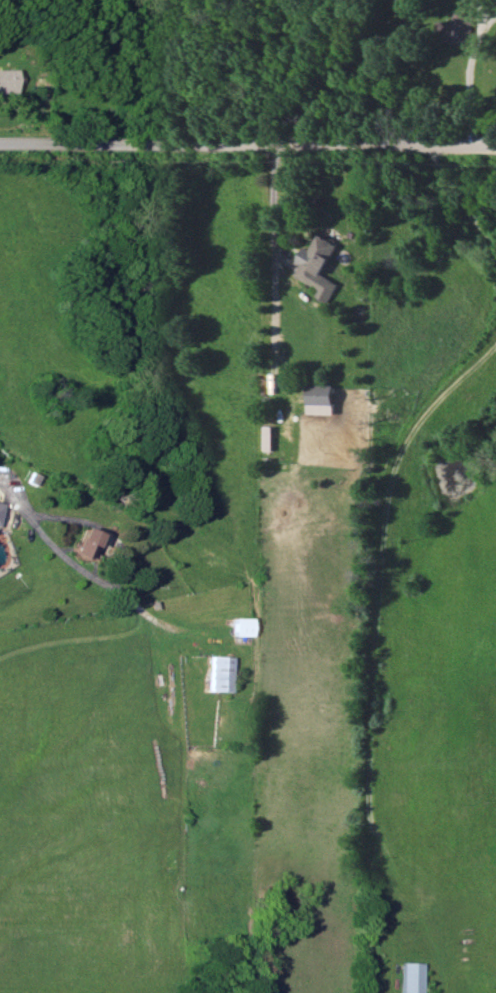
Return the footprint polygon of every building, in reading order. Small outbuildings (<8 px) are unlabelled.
[(473,41),(472,9),(453,9),(454,21),(438,21),(438,42),(473,41)] [(14,93),(14,68),(0,69),(0,93),(14,93)] [(338,244),(319,234),(310,249),(304,246),(295,261),(300,264),(293,275),(317,288),(313,295),(327,303),(337,283),(321,274),(338,244)] [(332,385),(305,385),(305,413),(332,414),(332,385)] [(88,561),(98,533),(82,527),(72,555),(88,561)] [(229,635),(246,636),(246,618),(229,618),(229,635)] [(227,692),(228,657),(207,656),(206,691),(227,692)] [(421,963),(401,962),(400,992),(421,992),(421,963)]
